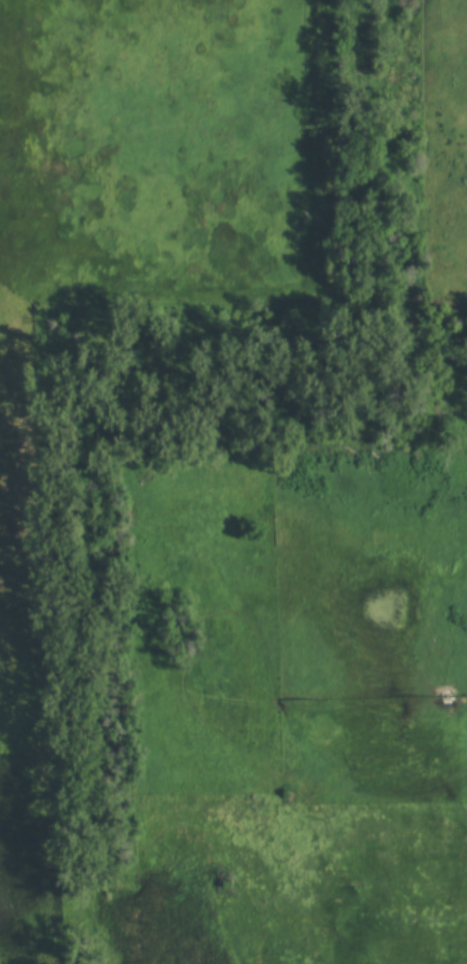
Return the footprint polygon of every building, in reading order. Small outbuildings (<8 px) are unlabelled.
[(152,476),(148,469),(135,476),(139,483),(152,476)] [(180,553),(178,545),(153,553),(156,560),(180,553)]
